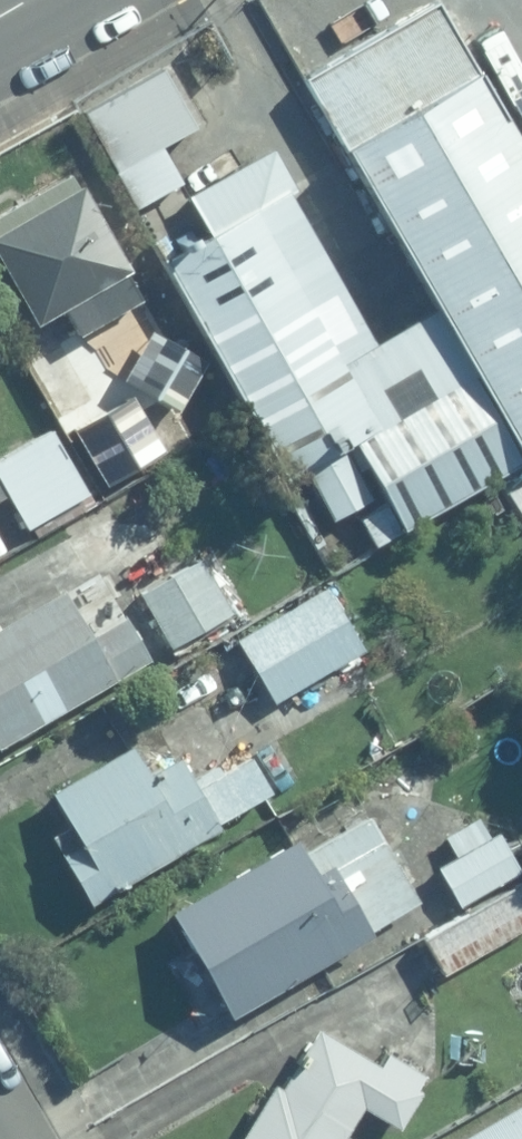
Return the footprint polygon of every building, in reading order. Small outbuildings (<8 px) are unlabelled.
[(441,0),(432,0),(305,74),(521,444),(521,139),(441,0)] [(201,124),(167,62),(85,108),(119,168),(201,124)] [(295,184),(272,146),(188,193),(210,232),(166,254),(288,474),(305,462),(333,520),(373,496),(359,468),(372,462),(390,501),(360,518),(376,543),(516,460),(430,307),(374,341),(290,189),(295,184)] [(72,167),(0,208),(0,256),(37,320),(73,299),(89,328),(142,298),(129,269),(133,267),(85,181),(79,184),(72,167)] [(98,395),(63,344),(32,362),(62,415),(98,395)] [(51,428),(0,457),(0,480),(28,524),(89,489),(51,428)] [(232,610),(201,556),(139,591),(169,645),(232,610)] [(326,586),(238,637),(276,702),(364,649),(326,586)] [(126,616),(91,635),(64,587),(0,623),(0,742),(150,657),(126,616)] [(147,768),(131,741),(52,789),(70,823),(52,832),(90,903),(223,824),(219,818),(272,789),(251,753),(197,779),(183,752),(147,768)] [(421,899),(371,811),(308,847),(300,834),(171,907),(230,1012),(373,931),(371,927),(421,899)] [(460,903),(521,868),(500,831),(439,867),(460,903)] [(424,937),(444,971),(521,926),(521,898),(514,885),(424,937)] [(319,1024),(283,1085),(272,1080),(239,1138),(343,1138),(365,1103),(403,1124),(424,1088),(417,1083),(423,1071),(387,1051),(380,1064),(319,1024)] [(458,1138),(521,1138),(521,1102),(458,1138)]
